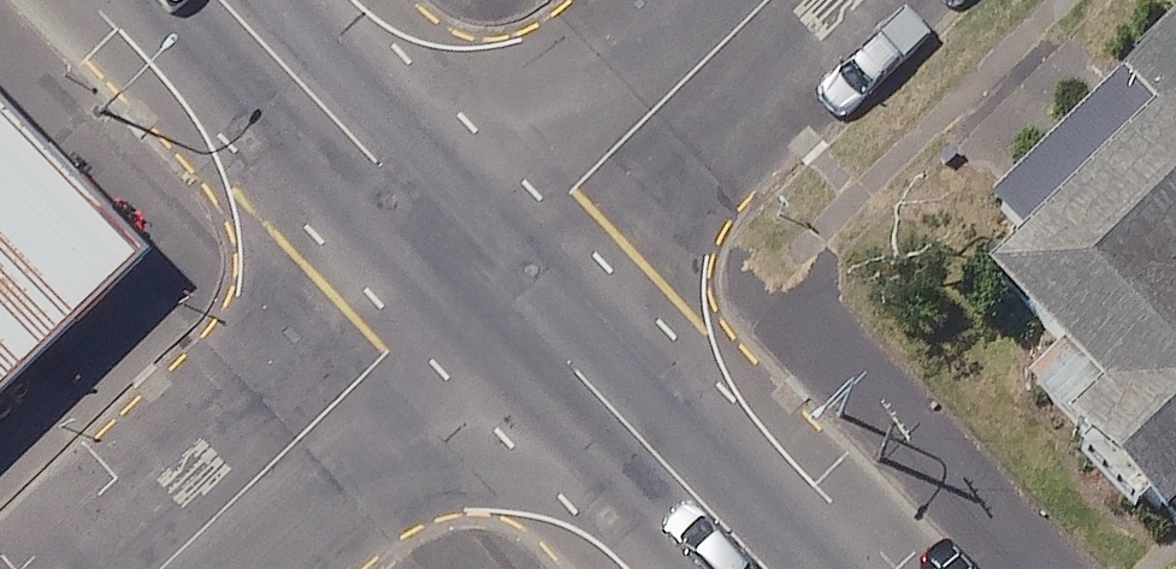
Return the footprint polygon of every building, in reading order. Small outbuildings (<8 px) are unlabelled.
[(892,299),(1133,552),(1175,511),(1175,30),(892,299)] [(41,349),(0,305),(0,387),(41,349)]
